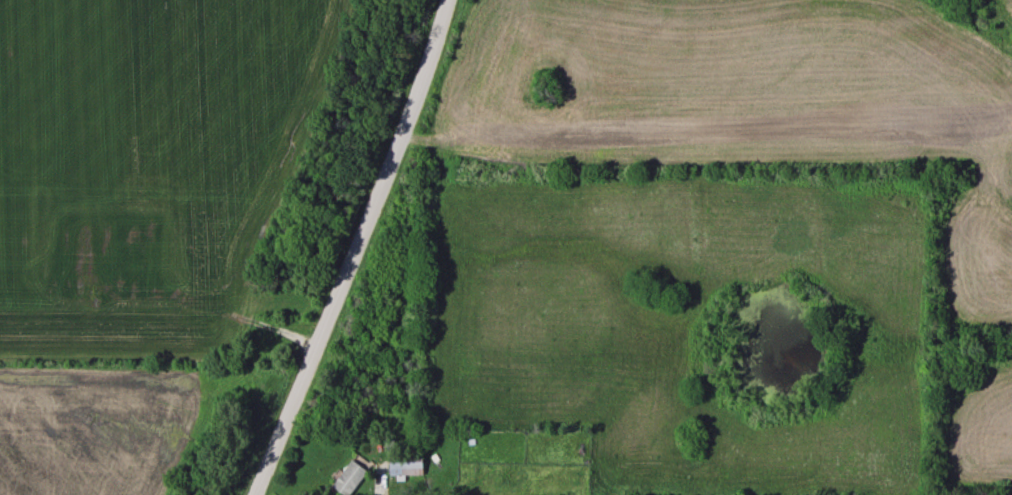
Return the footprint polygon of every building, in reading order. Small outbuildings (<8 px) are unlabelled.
[(389,452),(389,478),(422,478),(422,452),(389,452)]
